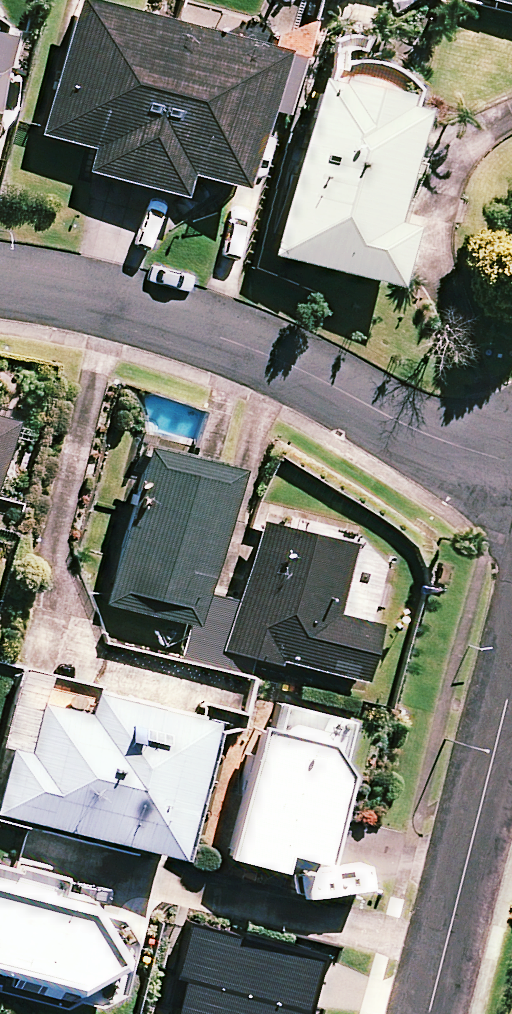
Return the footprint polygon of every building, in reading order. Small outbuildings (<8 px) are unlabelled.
[(176,21),(95,0),(74,0),(40,134),(92,147),(86,170),(134,182),(176,21)] [(176,21),(134,182),(182,195),(188,172),(242,186),(262,107),(277,50),(277,47),(176,21)] [(303,56),(277,50),(262,107),(288,114),(303,56)] [(332,80),(313,76),(269,253),(394,284),(410,222),(391,217),(419,107),(398,102),(401,91),(333,75),(332,80)] [(233,469),(142,447),(105,605),(196,626),(233,469)] [(350,540),(259,520),(231,653),(362,680),(374,624),(335,615),(350,540)] [(25,678),(0,788),(0,815),(173,855),(204,720),(25,678)] [(347,721),(264,703),(231,859),(274,868),(278,851),(317,860),(347,721)] [(0,867),(0,997),(57,1011),(60,1000),(84,1006),(112,992),(127,936),(112,916),(85,909),(87,900),(54,892),(60,871),(13,859),(11,870),(0,867)]
